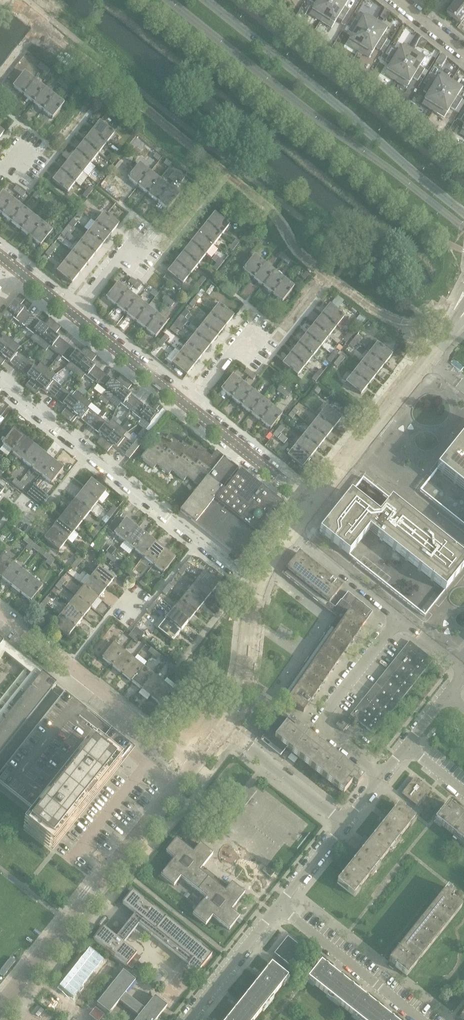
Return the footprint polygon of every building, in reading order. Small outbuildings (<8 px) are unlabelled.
[(330,6),(320,0),(308,0),(316,5),(310,15),(321,21),(330,6)] [(330,6),(349,18),(352,13),(349,11),(345,8),(349,0),(334,0),(330,6)] [(454,4),(463,13),(463,0),(457,0),(454,4)] [(454,4),(446,14),(461,25),(463,21),(463,13),(454,4)] [(349,18),(330,6),(321,21),(332,28),(338,18),(343,21),(341,24),(345,26),(349,18)] [(355,21),(352,26),(368,36),(377,21),(366,14),(360,24),(355,21)] [(388,27),(377,21),(368,36),(384,46),(387,48),(390,42),(382,37),(388,27)] [(347,45),(358,51),(368,36),(352,26),(348,32),(353,35),(347,45)] [(418,35),(414,42),(418,44),(422,38),(418,35)] [(384,46),(368,36),(358,51),(369,58),(375,48),(384,53),(387,48),(383,46),(384,46)] [(392,51),(389,56),(405,66),(415,51),(403,44),(397,54),(392,51)] [(415,51),(405,66),(421,76),(424,70),(420,67),(426,57),(415,51)] [(384,74),(396,81),(405,66),(389,56),(386,62),(391,64),(384,74)] [(405,66),(396,81),(407,88),(413,78),(418,81),(421,76),(405,66)] [(13,87),(23,95),(35,81),(25,73),(13,87)] [(430,81),(427,86),(443,96),(452,80),(441,74),(435,84),(430,81)] [(452,80),(443,96),(459,106),(462,100),(457,97),(463,87),(452,80)] [(35,81),(23,95),(33,103),(45,88),(35,81)] [(422,104),(433,111),(443,96),(427,86),(423,91),(428,94),(422,104)] [(45,88),(33,103),(43,111),(54,96),(45,88)] [(54,96),(43,111),(53,119),(64,104),(54,96)] [(443,96),(433,111),(444,118),(451,108),(455,111),(459,106),(443,96)] [(100,122),(92,132),(107,144),(115,134),(100,122)] [(92,132),(84,142),(99,154),(107,144),(92,132)] [(84,142),(76,152),(91,163),(99,154),(84,142)] [(76,152),(69,161),(84,173),(91,163),(76,152)] [(158,161),(162,157),(156,153),(153,157),(158,161)] [(88,176),(84,173),(69,161),(61,171),(76,183),(80,186),(88,176)] [(128,179),(138,187),(150,172),(140,164),(128,179)] [(68,193),(76,183),(61,171),(53,181),(68,193)] [(150,172),(138,187),(148,195),(160,180),(150,172)] [(160,180),(148,195),(157,202),(169,188),(160,180)] [(169,188),(157,202),(168,210),(179,196),(169,188)] [(1,215),(13,200),(3,192),(0,196),(0,214),(1,215)] [(13,200),(1,215),(11,223),(23,208),(13,200)] [(23,208),(11,223),(21,230),(33,216),(23,208)] [(104,213),(96,223),(111,235),(119,225),(104,213)] [(215,214),(207,224),(222,235),(230,226),(215,214)] [(33,216),(21,230),(31,238),(42,223),(33,216)] [(42,223),(31,238),(41,246),(52,231),(42,223)] [(111,235),(96,223),(88,233),(103,245),(111,235)] [(207,224),(199,233),(214,245),(222,235),(207,224)] [(103,245),(88,233),(81,243),(96,254),(103,245)] [(199,233),(191,243),(206,255),(214,245),(199,233)] [(96,254),(81,243),(73,252),(88,264),(96,254)] [(191,243),(184,253),(198,265),(206,255),(191,243)] [(273,252),(276,248),(271,244),(268,248),(273,252)] [(88,264),(73,252),(65,262),(80,274),(88,264)] [(184,253),(176,263),(191,275),(198,265),(184,253)] [(243,271),(253,279),(265,264),(255,256),(243,271)] [(80,274),(65,262),(57,272),(72,284),(80,274)] [(183,285),(191,275),(176,263),(168,273),(183,285)] [(265,264),(253,279),(263,286),(274,272),(265,264)] [(274,272),(263,286),(272,294),(284,279),(274,272)] [(306,280),(310,275),(306,272),(302,277),(306,280)] [(284,279),(272,294),(282,302),(294,287),(284,279)] [(106,299),(116,306),(128,292),(118,284),(106,299)] [(128,292),(116,306),(126,314),(138,299),(128,292)] [(14,318),(24,327),(32,316),(20,306),(25,300),(20,295),(2,317),(10,323),(14,318)] [(338,297),(332,303),(338,308),(344,301),(338,297)] [(138,299),(126,314),(136,322),(148,307),(138,299)] [(219,305),(211,315),(226,327),(234,317),(219,305)] [(330,305),(322,315),(337,327),(345,317),(330,305)] [(148,307),(136,322),(146,330),(157,315),(148,307)] [(157,315),(146,330),(156,338),(167,323),(157,315)] [(211,315),(203,324),(203,325),(218,336),(226,327),(211,315)] [(322,315),(314,325),(329,337),(337,327),(322,315)] [(45,326),(32,316),(24,327),(34,335),(31,339),(38,345),(55,324),(50,319),(45,326)] [(61,328),(55,324),(38,345),(46,351),(49,347),(60,355),(68,345),(55,335),(61,328)] [(203,325),(195,334),(210,346),(218,336),(203,325)] [(314,325),(306,335),(321,347),(329,337),(314,325)] [(195,334),(188,344),(203,356),(210,346),(195,334)] [(13,341),(5,335),(1,339),(0,338),(0,357),(13,341)] [(306,335),(298,345),(313,357),(321,347),(306,335)] [(0,357),(0,366),(1,367),(6,360),(19,370),(27,360),(17,352),(20,347),(13,341),(0,357)] [(188,344),(180,354),(195,366),(203,356),(188,344)] [(377,344),(370,354),(384,365),(392,355),(377,344)] [(80,355),(68,345),(60,355),(62,357),(70,363),(66,368),(74,374),(91,352),(86,348),(80,355)] [(298,345),(291,354),(306,366),(313,357),(298,345)] [(97,356),(91,352),(74,374),(82,380),(85,375),(96,384),(104,373),(91,363),(97,356)] [(172,364),(187,376),(195,366),(180,354),(172,364)] [(291,354),(283,364),(297,376),(306,366),(291,354)] [(384,365),(370,354),(362,363),(377,375),(384,365)] [(37,368),(27,360),(19,370),(31,380),(26,387),(31,391),(48,369),(41,363),(37,368)] [(377,375),(362,363),(354,373),(369,385),(377,375)] [(56,376),(48,369),(31,391),(36,395),(42,388),(54,398),(63,388),(61,387),(52,380),(56,376)] [(275,382),(281,375),(277,372),(272,379),(275,382)] [(116,383),(104,373),(96,384),(106,392),(102,396),(110,402),(127,381),(122,376),(116,383)] [(369,385),(354,373),(346,383),(361,395),(369,385)] [(56,376),(52,380),(61,387),(65,381),(56,375),(56,376)] [(221,390),(231,398),(243,383),(233,375),(221,390)] [(132,385),(127,381),(110,402),(117,408),(121,404),(131,412),(139,402),(127,392),(132,385)] [(243,383),(231,398),(241,406),(253,391),(243,383)] [(73,396),(63,388),(54,398),(67,408),(61,415),(67,419),(84,398),(76,392),(73,396)] [(253,391),(241,406),(251,414),(262,399),(253,391)] [(91,404),(84,398),(67,419),(72,424),(78,417),(90,427),(98,417),(88,408),(91,404)] [(262,399),(251,414),(260,421),(272,407),(262,399)] [(152,412),(139,402),(131,412),(141,420),(138,425),(146,431),(163,409),(157,405),(152,412)] [(272,407),(260,421),(270,429),(282,415),(272,407)] [(327,407),(319,417),(334,429),(342,419),(327,407)] [(108,425),(98,417),(90,427),(103,437),(97,443),(102,448),(120,426),(112,420),(108,425)] [(334,429),(319,417),(311,427),(326,438),(334,429)] [(114,418),(112,420),(120,426),(122,424),(114,418)] [(134,445),(124,437),(127,432),(120,426),(102,448),(108,452),(113,445),(126,455),(129,451),(134,445)] [(326,438),(311,427),(303,436),(318,448),(326,438)] [(24,438),(14,430),(2,445),(12,452),(24,438)] [(200,487),(224,457),(217,451),(211,458),(206,454),(206,453),(199,447),(196,452),(190,448),(191,447),(184,441),(180,446),(175,442),(176,441),(169,435),(165,440),(160,436),(161,435),(160,434),(141,459),(154,469),(157,465),(169,475),(172,471),(184,481),(187,477),(200,487)] [(318,448),(303,436),(296,446),(310,458),(318,448)] [(437,470),(463,491),(463,436),(437,470)] [(34,445),(24,438),(12,452),(22,460),(34,445)] [(44,453),(34,445),(22,460),(32,468),(44,453)] [(310,458),(296,446),(288,456),(303,468),(310,458)] [(53,461),(44,453),(32,468),(41,476),(53,461)] [(214,500),(223,489),(239,469),(224,457),(200,487),(180,511),(240,559),(258,535),(214,500)] [(63,469),(53,461),(41,476),(51,484),(63,469)] [(241,470),(240,472),(225,491),(223,489),(214,500),(258,535),(259,536),(284,504),(241,470)] [(92,480),(84,490),(98,502),(106,492),(92,480)] [(84,490),(76,500),(91,512),(98,502),(84,490)] [(391,501),(379,516),(351,494),(320,533),(349,556),(369,531),(445,592),(463,568),(463,559),(430,532),(391,501)] [(76,500),(68,510),(83,521),(91,512),(76,500)] [(68,510),(60,519),(75,531),(83,521),(68,510)] [(60,519),(52,529),(67,541),(75,531),(60,519)] [(108,529),(114,534),(124,542),(136,527),(126,519),(122,525),(116,519),(108,529)] [(146,535),(136,527),(124,542),(134,550),(146,535)] [(59,551),(67,541),(52,529),(45,539),(59,551)] [(156,543),(146,535),(134,550),(144,558),(156,543)] [(82,553),(87,547),(82,543),(77,549),(79,550),(82,553)] [(165,550),(156,543),(144,558),(154,565),(165,550)] [(176,559),(165,550),(154,565),(164,573),(176,559)] [(299,554),(293,561),(287,569),(295,576),(308,560),(301,555),(299,554)] [(0,559),(0,577),(1,578),(13,563),(3,555),(0,559)] [(308,560),(295,576),(304,583),(316,567),(308,560)] [(13,563),(1,578),(11,586),(23,571),(13,563)] [(100,567),(92,577),(107,588),(115,578),(100,567)] [(316,567),(304,583),(312,590),(325,574),(316,567)] [(23,571),(11,586),(21,594),(33,579),(23,571)] [(205,571),(197,581),(212,593),(220,583),(205,571)] [(325,574),(312,590),(321,596),(333,581),(325,574)] [(107,588),(92,577),(84,586),(99,598),(107,588)] [(33,579),(21,594),(31,602),(43,587),(33,579)] [(212,593),(197,581),(190,591),(204,602),(212,593)] [(333,581),(321,596),(329,603),(342,588),(333,581)] [(99,598),(84,586),(76,596),(91,608),(99,598)] [(204,602),(190,591),(182,600),(197,612),(204,602)] [(346,616),(337,630),(353,641),(373,612),(348,593),(336,608),(346,616)] [(91,608),(76,596),(69,606),(84,618),(91,608)] [(197,612),(182,600),(174,610),(189,622),(197,612)] [(84,618),(69,606),(61,616),(76,627),(84,618)] [(189,622),(174,610),(166,620),(181,632),(189,622)] [(76,627),(61,616),(53,626),(68,638),(76,627)] [(181,632),(166,620),(158,630),(173,642),(181,632)] [(337,630),(330,639),(347,650),(353,641),(337,630)] [(330,639),(324,648),(341,659),(347,650),(330,639)] [(10,648),(0,640),(0,660),(10,648)] [(410,642),(403,650),(415,660),(421,651),(410,642)] [(102,658),(112,666),(124,652),(114,644),(102,658)] [(321,652),(318,656),(335,668),(341,659),(324,648),(321,652)] [(403,650),(397,658),(420,677),(426,669),(415,660),(403,650)] [(433,661),(421,651),(415,660),(426,669),(433,661)] [(124,652),(112,666),(122,674),(134,659),(124,652)] [(318,656),(312,665),(328,677),(335,668),(318,656)] [(397,658),(390,666),(414,685),(420,677),(397,658)] [(134,659),(122,674),(131,682),(143,667),(134,659)] [(52,691),(57,685),(30,664),(0,702),(0,756),(52,691)] [(312,665),(306,674),(322,686),(328,677),(312,665)] [(390,666),(384,674),(407,693),(414,685),(390,666)] [(143,667),(131,682),(141,690),(153,675),(143,667)] [(306,674),(300,683),(316,694),(322,686),(306,674)] [(384,674),(377,682),(401,701),(407,693),(384,674)] [(153,675),(141,690),(151,698),(163,683),(153,675)] [(377,682),(371,690),(394,709),(401,701),(377,682)] [(163,683),(151,698),(161,706),(173,691),(163,683)] [(316,694),(300,683),(293,692),(310,703),(316,694)] [(371,690),(366,697),(364,698),(388,717),(394,709),(371,690)] [(125,754),(128,751),(132,746),(65,692),(0,775),(0,783),(41,816),(30,829),(52,846),(63,833),(122,759),(125,754)] [(310,703),(293,692),(287,701),(304,713),(310,703)] [(350,716),(374,735),(388,717),(364,698),(350,716)] [(356,777),(295,728),(296,725),(290,720),(285,716),(279,723),(278,722),(267,735),(264,733),(260,739),(281,756),(287,748),(344,793),(353,782),(357,786),(363,779),(358,774),(356,777)] [(343,717),(336,726),(343,732),(351,723),(343,717)] [(416,781),(405,794),(413,802),(413,803),(416,805),(419,802),(427,809),(432,802),(424,796),(428,791),(419,785),(420,784),(416,781)] [(435,821),(461,841),(463,837),(463,817),(448,804),(435,821)] [(398,806),(378,832),(394,845),(415,819),(398,806)] [(378,832),(358,857),(374,870),(394,845),(378,832)] [(193,853),(176,839),(166,852),(174,859),(161,876),(174,886),(181,878),(206,898),(193,915),(206,925),(212,917),(229,930),(240,917),(231,911),(245,894),(232,883),(228,888),(218,880),(203,868),(213,855),(206,849),(200,844),(193,853)] [(358,857),(346,872),(337,883),(354,896),(374,870),(358,857)] [(397,956),(395,954),(390,960),(389,961),(391,964),(389,966),(393,970),(396,967),(407,976),(408,975),(462,907),(451,898),(455,894),(448,888),(443,893),(446,895),(397,956)] [(103,928),(93,940),(127,967),(127,966),(130,963),(137,954),(123,944),(139,925),(188,964),(183,971),(184,971),(186,969),(189,972),(188,974),(193,979),(212,955),(133,891),(122,904),(136,915),(117,938),(103,928)] [(289,941),(278,954),(286,961),(286,962),(289,965),(292,962),(300,968),(305,962),(297,955),(300,951),(294,946),(296,943),(294,942),(293,943),(289,941)] [(90,949),(60,986),(74,998),(104,960),(90,949)] [(137,955),(130,963),(135,967),(138,962),(141,958),(137,955)] [(138,962),(135,967),(143,973),(146,969),(138,962)] [(321,963),(308,980),(334,1001),(347,984),(321,963)] [(271,966),(251,991),(267,1005),(288,979),(271,966)] [(139,1006),(125,995),(136,982),(123,972),(97,1005),(109,1015),(120,1002),(139,1017),(137,1019),(157,1019),(167,1007),(155,997),(145,1010),(139,1006)] [(347,984),(334,1001),(358,1019),(360,1019),(372,1004),(347,984)] [(231,1017),(235,1019),(255,1019),(267,1005),(251,991),(231,1017)] [(56,1007),(61,1001),(58,998),(53,1004),(56,1007)] [(372,1004),(360,1019),(392,1019),(372,1004)]
